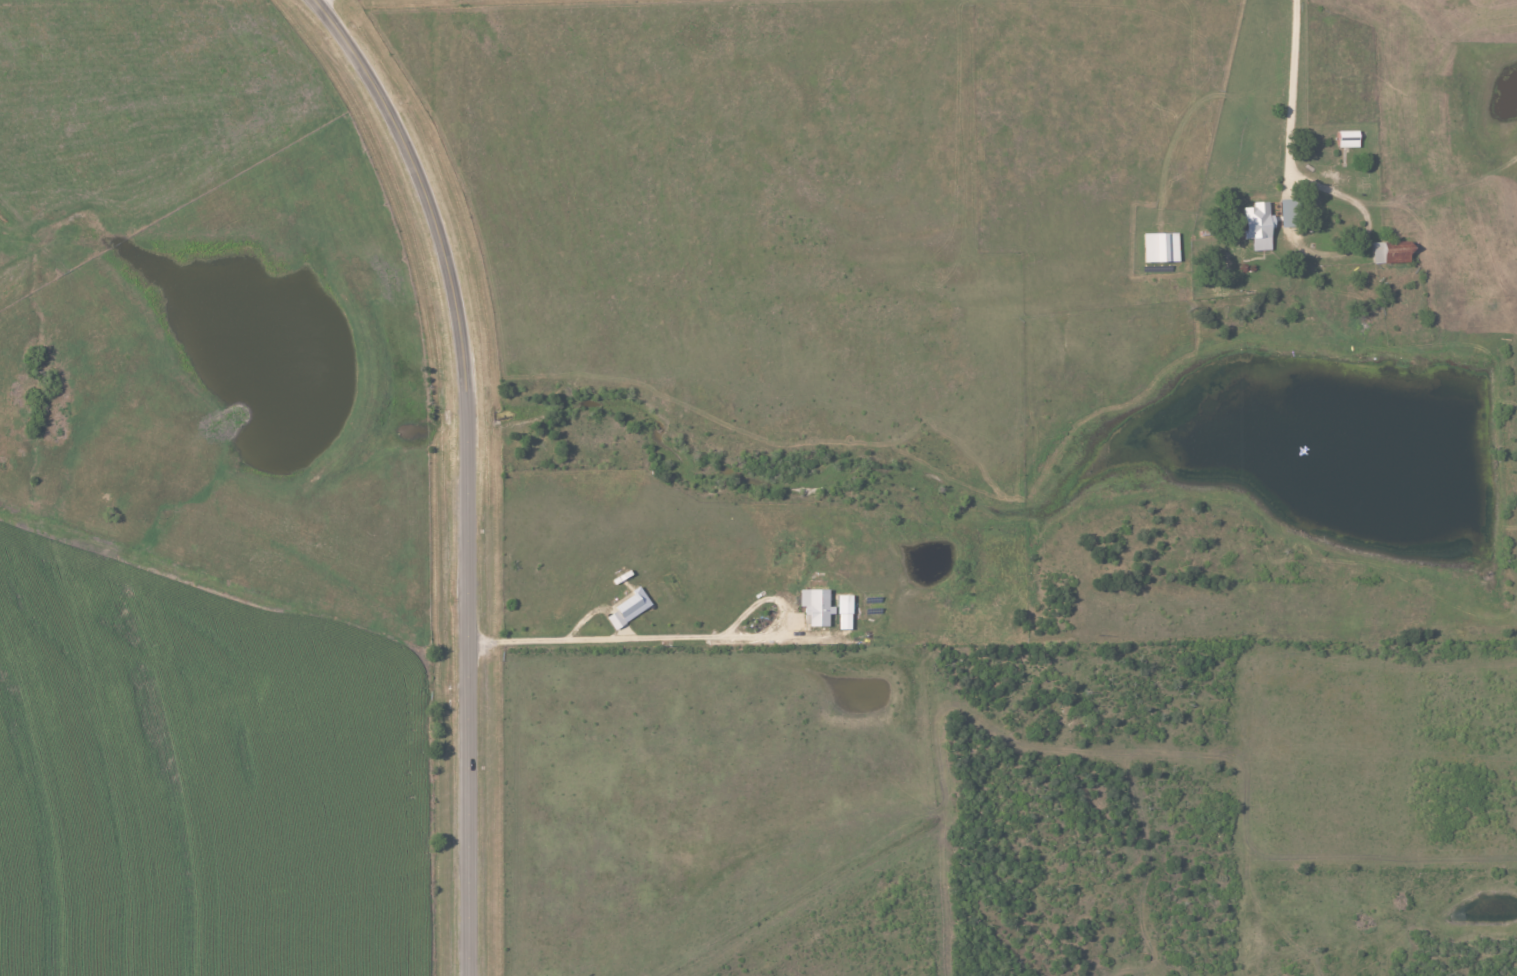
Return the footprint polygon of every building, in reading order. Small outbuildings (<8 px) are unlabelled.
[(1281,226),(1300,226),(1299,198),(1279,198),(1281,226)] [(1272,249),(1271,214),(1268,214),(1268,201),(1252,202),(1252,207),(1243,207),(1245,238),(1251,238),(1252,250),(1272,249)] [(1178,232),(1143,233),(1144,262),(1178,261),(1178,232)] [(1383,242),(1371,242),(1372,263),(1410,262),(1409,252),(1413,252),(1413,241),(1391,241),(1391,248),(1384,249),(1383,242)] [(614,605),(617,610),(606,616),(614,628),(652,605),(641,588),(614,605)] [(799,589),(800,606),(807,606),(808,626),(829,626),(829,614),(835,614),(834,606),(829,606),(828,588),(799,589)] [(852,629),(852,594),(838,594),(838,629),(852,629)]
